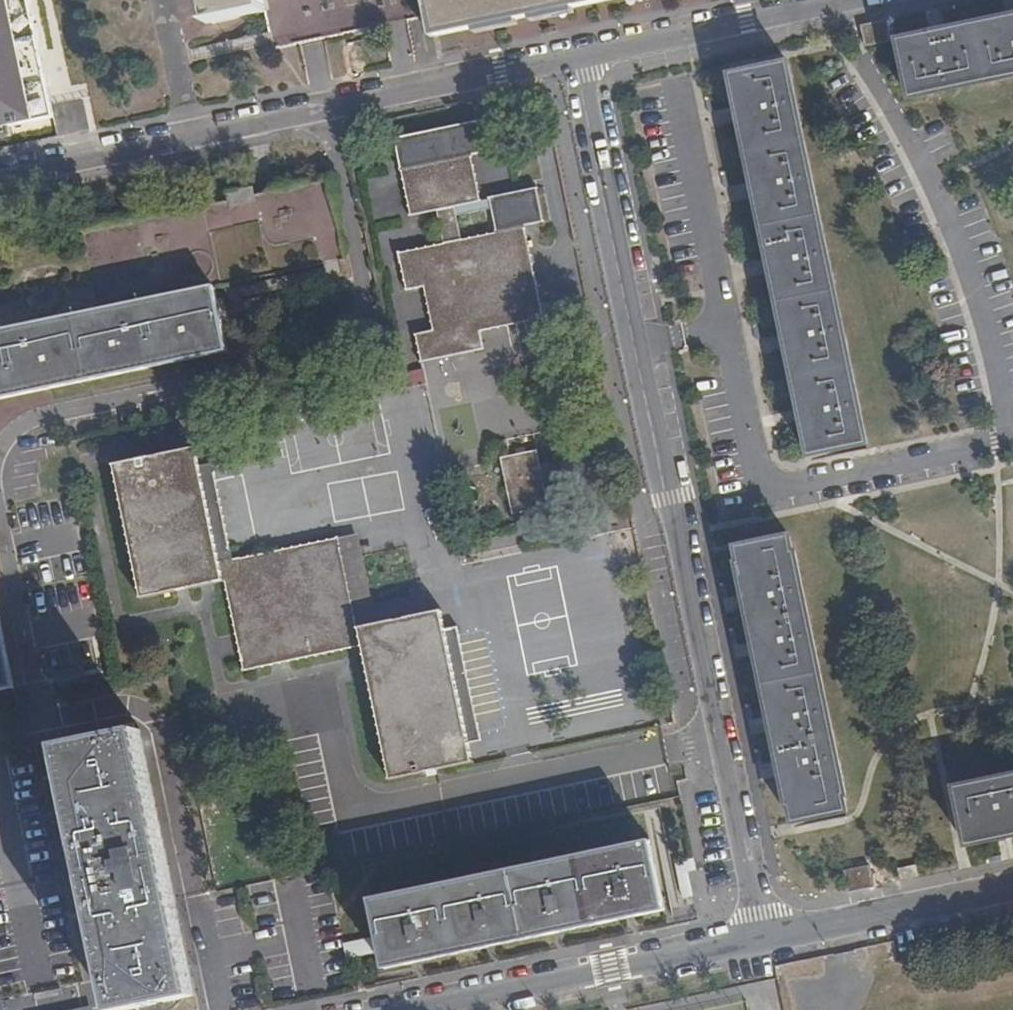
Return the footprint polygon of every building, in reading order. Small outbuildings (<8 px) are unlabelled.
[(52,117),(28,0),(0,0),(0,129),(52,117)] [(216,28),(271,17),(267,0),(211,0),(216,28)] [(271,17),(274,37),(276,48),(429,17),(424,0),(267,0),(271,17)] [(429,17),(434,38),(450,35),(465,32),(477,29),(612,0),(424,0),(429,17)] [(904,41),(916,97),(1012,77),(1012,18),(904,41)] [(870,444),(793,64),(738,75),(814,454),(870,444)] [(483,328),(535,316),(505,193),(484,198),(475,155),(489,152),(481,118),(394,136),(412,214),(437,208),(445,244),(400,255),(407,289),(428,285),(438,329),(417,333),(423,361),(487,348),(483,328)] [(216,285),(223,284),(321,264),(335,261),(347,259),(332,180),(131,221),(83,231),(0,249),(0,331),(216,285)] [(519,190),(529,225),(545,222),(537,186),(519,190)] [(526,226),(529,225),(519,190),(517,191),(526,226)] [(505,193),(535,316),(548,314),(526,226),(517,191),(505,193)] [(216,285),(0,331),(0,399),(230,350),(216,285)] [(203,465),(199,447),(115,464),(144,598),(226,581),(244,670),(364,646),(390,777),(476,760),(472,743),(484,740),(460,625),(448,627),(444,608),(360,626),(342,536),(235,558),(215,463),(203,465)] [(548,504),(537,448),(502,455),(514,511),(548,504)] [(619,501),(617,490),(607,492),(609,504),(619,501)] [(359,533),(343,537),(354,589),(370,586),(359,533)] [(851,810),(795,536),(739,548),(795,821),(851,810)] [(0,596),(0,688),(19,684),(0,596)] [(140,741),(64,757),(118,1009),(198,1009),(140,741)] [(1012,845),(1012,787),(959,798),(969,854),(1012,845)] [(666,908),(652,840),(373,898),(388,967),(666,908)] [(850,891),(876,885),(871,864),(845,871),(850,891)] [(0,913),(0,924),(8,923),(7,913),(0,913)] [(105,980),(80,985),(84,1007),(69,1009),(111,1009),(105,980)] [(1,1005),(2,1009),(43,1009),(40,997),(1,1005)]
